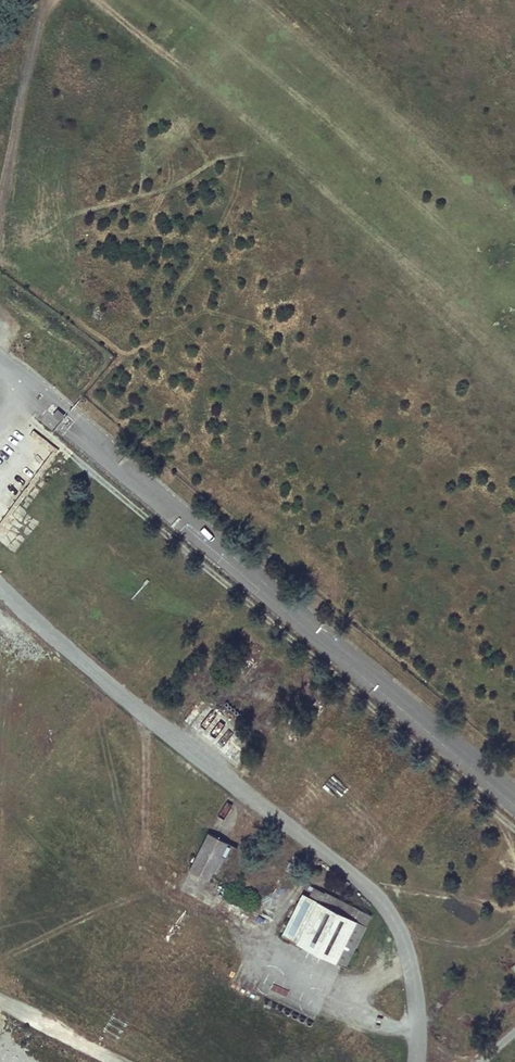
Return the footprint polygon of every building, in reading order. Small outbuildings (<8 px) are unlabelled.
[(207,833),(188,870),(209,881),(215,868),(219,870),(230,848),(226,846),(228,843),(207,833)] [(308,896),(367,926),(372,916),(313,887),(308,896)] [(281,935),(346,967),(367,926),(308,896),(302,893),(281,935)]
